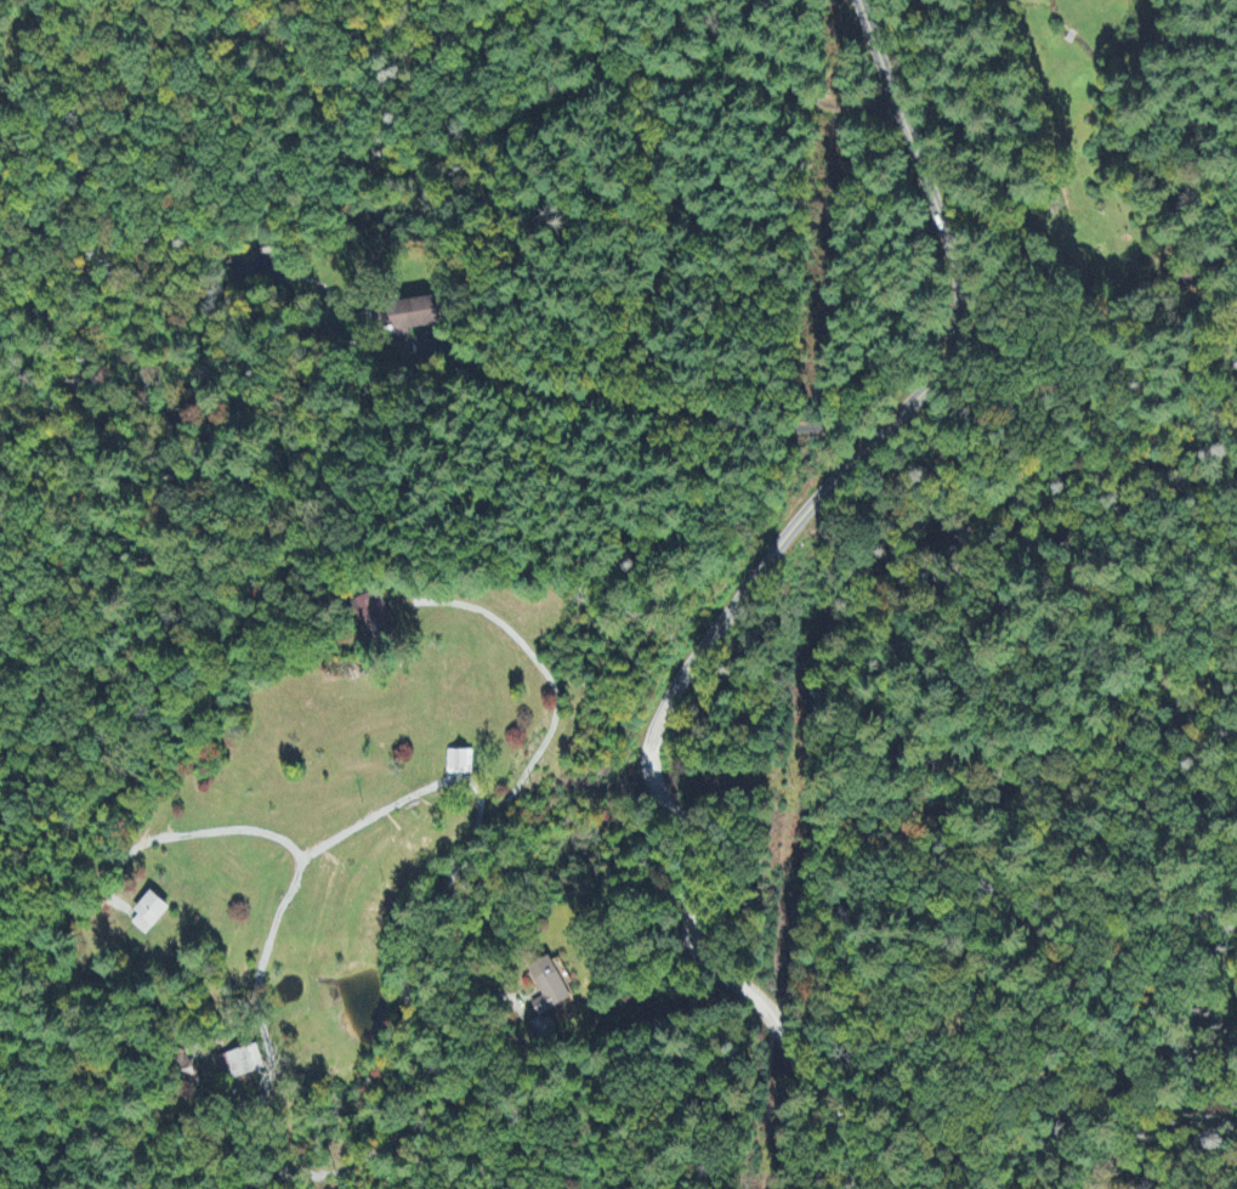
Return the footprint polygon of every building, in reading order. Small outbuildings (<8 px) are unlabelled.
[(395,337),(444,327),(438,298),(389,307),(395,337)] [(473,778),(473,753),(447,753),(446,777),(473,778)] [(128,922),(146,938),(170,912),(153,895),(128,922)] [(543,999),(531,1005),(538,1018),(572,1000),(549,959),(528,971),(543,999)] [(218,1056),(224,1083),(264,1073),(258,1047),(218,1056)]
